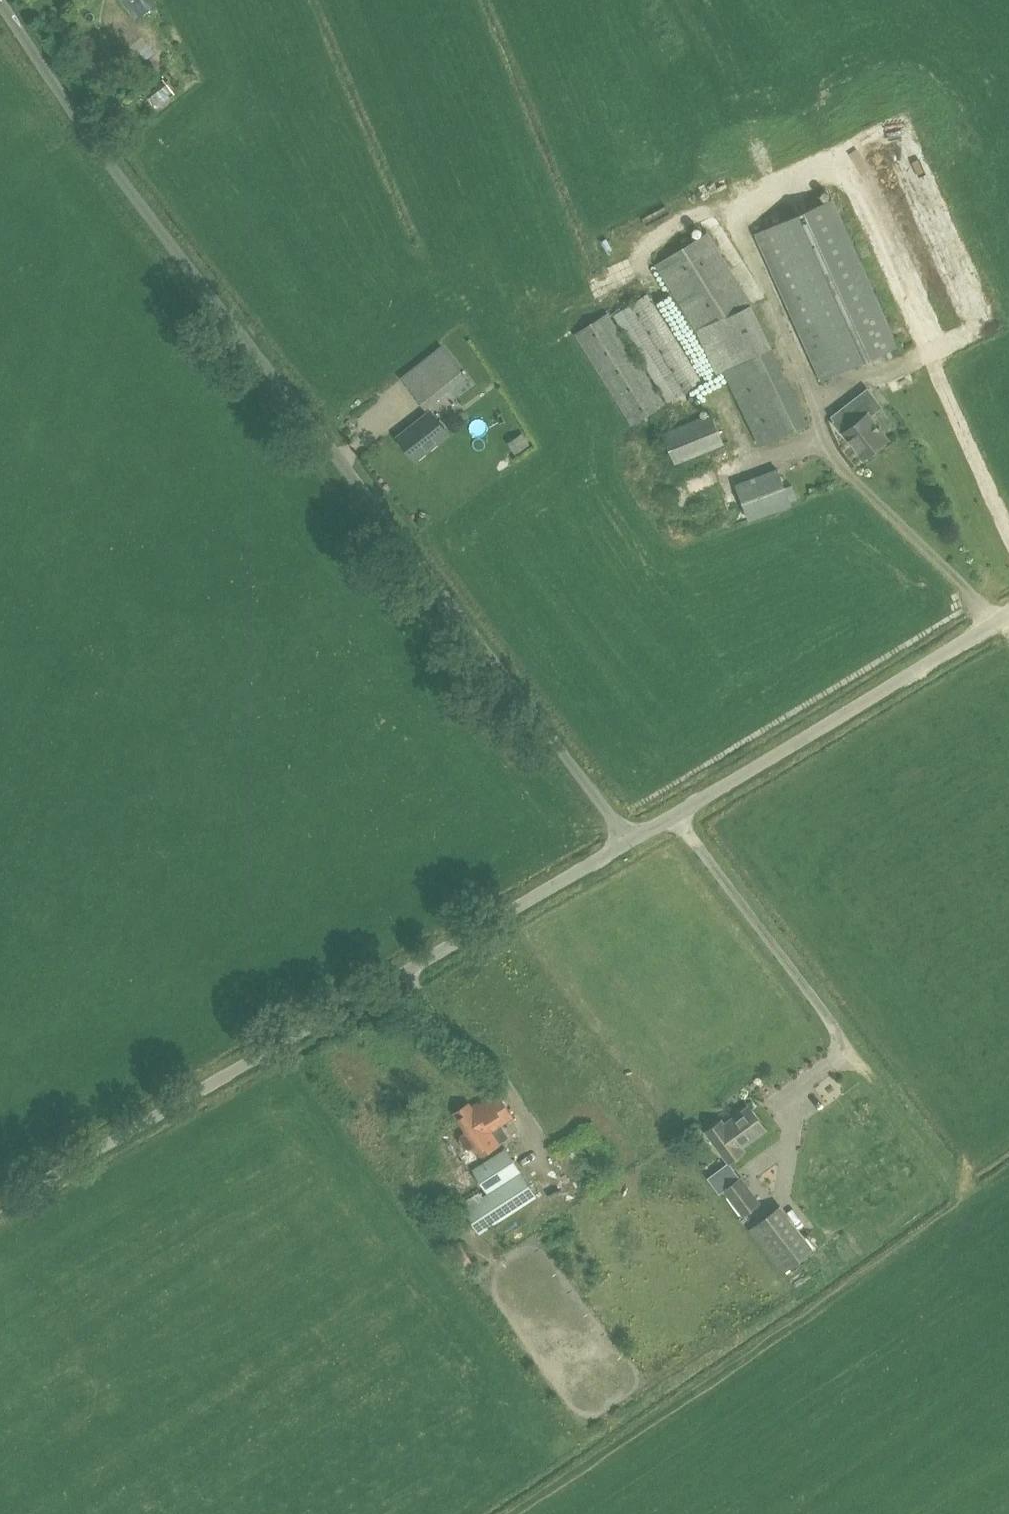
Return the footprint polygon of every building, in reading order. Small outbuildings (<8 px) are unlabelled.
[(155,0),(121,0),(136,19),(157,3),(155,0)] [(155,105),(175,89),(160,72),(141,88),(155,105)] [(872,129),(911,213),(945,197),(922,148),(906,114),(872,129)] [(832,198),(755,233),(822,379),(897,345),(832,198)] [(807,423),(750,305),(751,304),(706,232),(656,264),(697,330),(703,326),(760,445),(807,423)] [(668,402),(703,381),(647,292),(614,314),(668,402)] [(631,424),(666,403),(608,312),(574,333),(631,424)] [(400,377),(411,392),(425,409),(465,377),(454,362),(440,345),(400,377)] [(887,439),(870,416),(883,406),(868,386),(830,415),(834,420),(832,421),(841,433),(844,431),(863,457),(887,439)] [(415,459),(447,432),(430,410),(397,437),(415,459)] [(676,463),(724,443),(711,413),(671,429),(663,432),(676,463)] [(522,432),(507,442),(515,453),(530,443),(522,432)] [(778,468),(736,484),(749,521),(792,505),(778,468)] [(470,1148),(476,1144),(482,1154),(510,1136),(501,1123),(513,1116),(497,1092),(472,1108),(469,1104),(455,1113),(466,1130),(460,1134),(459,1140),(463,1147),(470,1148)] [(740,1146),(763,1128),(748,1107),(724,1125),(721,1120),(705,1132),(728,1162),(743,1151),(740,1146)] [(488,1193),(483,1196),(464,1209),(480,1233),(537,1196),(528,1181),(504,1149),(472,1169),(488,1193)] [(723,1189),(744,1216),(761,1202),(741,1175),(723,1189)] [(814,1248),(780,1203),(748,1228),(782,1273),(814,1248)]
